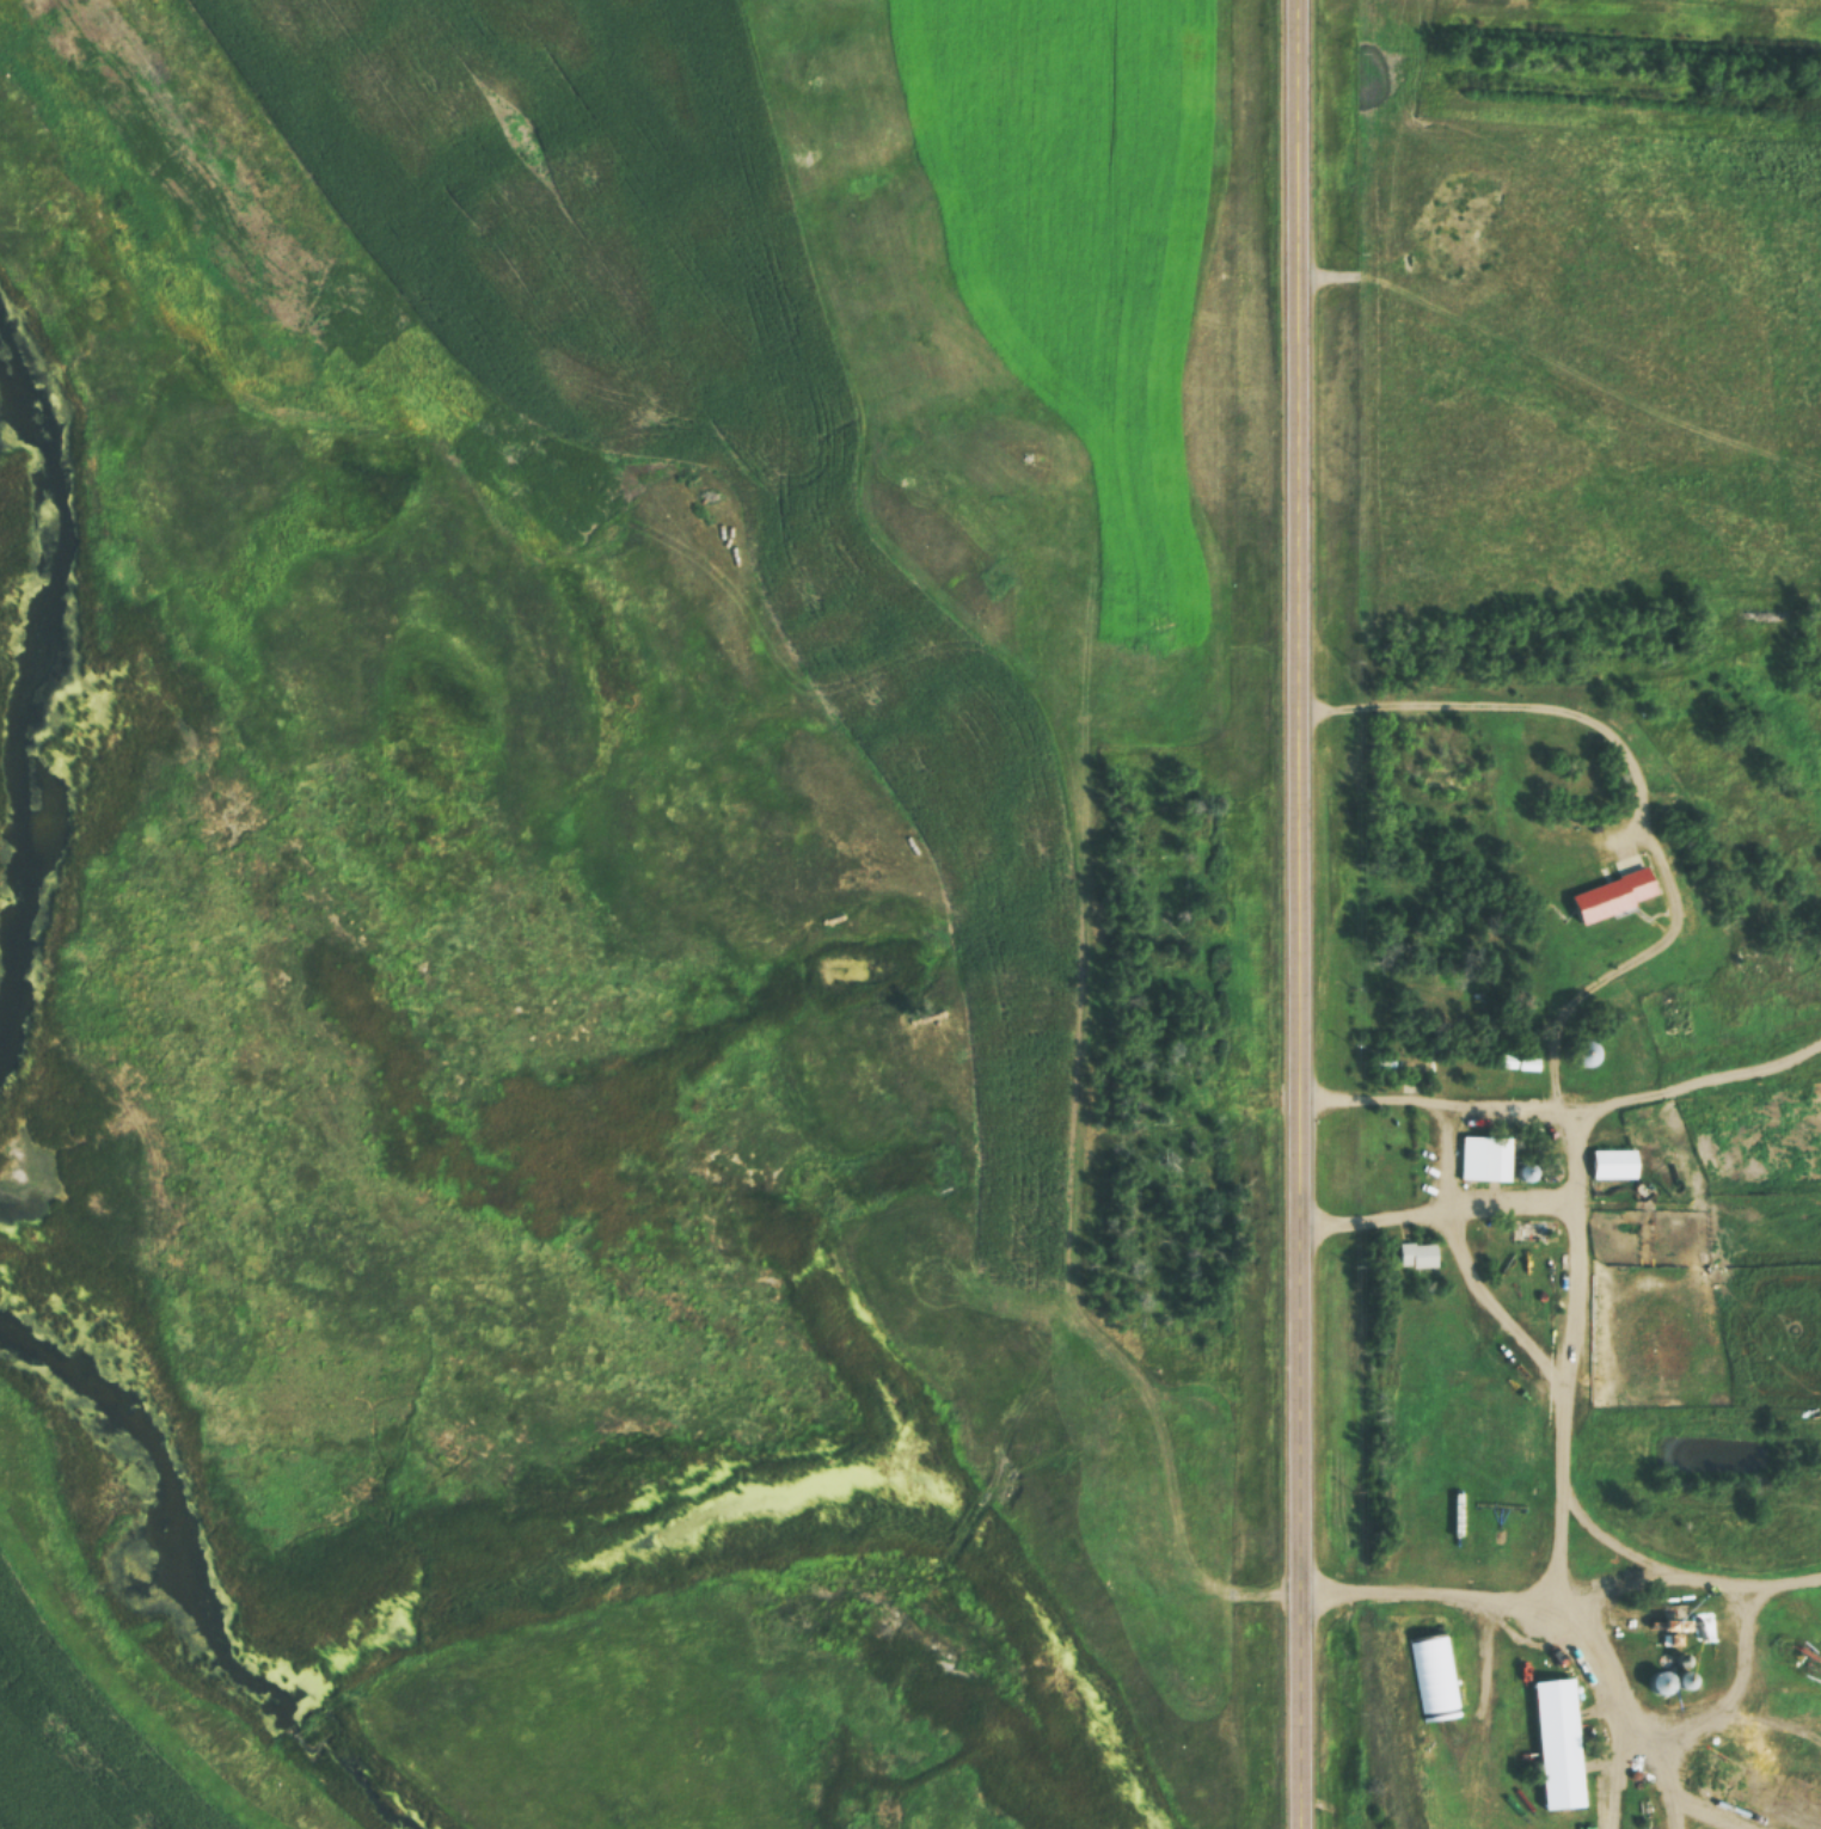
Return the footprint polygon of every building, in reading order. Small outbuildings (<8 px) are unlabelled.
[(1577,1050),(1583,1066),(1598,1060),(1592,1044),(1577,1050)] [(1538,1068),(1538,1058),(1518,1058),(1518,1055),(1503,1055),(1503,1068),(1538,1068)] [(1510,1180),(1510,1136),(1482,1136),(1482,1180),(1510,1180)] [(1637,1149),(1593,1149),(1593,1177),(1637,1177),(1637,1149)] [(1400,1242),(1400,1267),(1437,1267),(1437,1242),(1400,1242)] [(1535,1681),(1543,1810),(1583,1807),(1575,1678),(1535,1681)]
